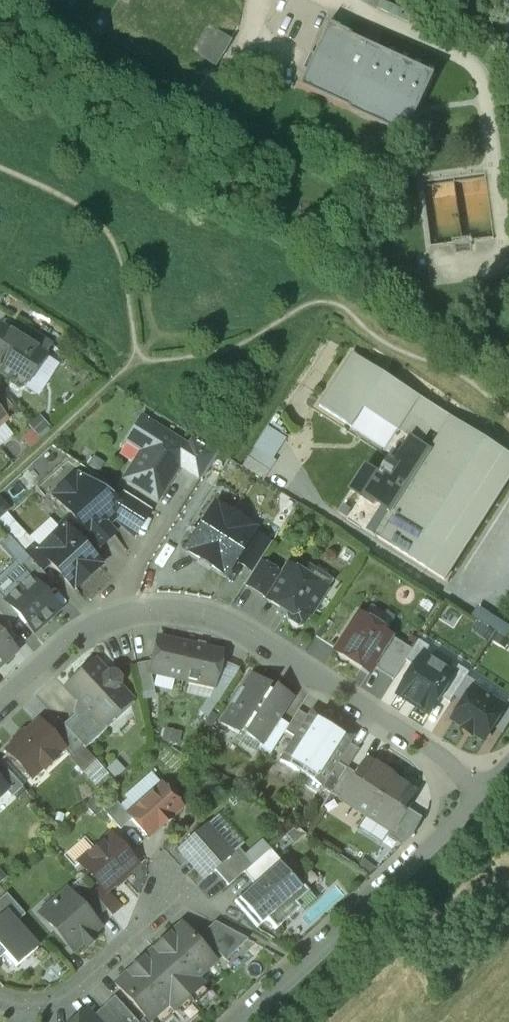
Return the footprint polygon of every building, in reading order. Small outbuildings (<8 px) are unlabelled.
[(120,0),(129,6),(116,26),(190,72),(200,58),(214,67),(228,43),(215,35),(224,20),(192,0),(121,0),(120,0)] [(436,77),(326,26),(297,89),(407,139),(436,77)] [(0,327),(0,366),(2,367),(0,371),(0,373),(10,380),(9,387),(17,392),(25,389),(45,357),(0,327)] [(420,397),(419,397),(352,354),(319,406),(352,427),(364,409),(414,441),(421,446),(432,429),(442,436),(431,452),(392,513),(377,536),(445,580),(508,480),(508,454),(420,397)] [(3,417),(12,409),(0,395),(0,413),(3,417)] [(142,419),(128,441),(142,451),(125,479),(157,499),(179,465),(189,449),(142,419)] [(262,478),(289,437),(269,424),(242,465),(262,478)] [(189,449),(179,465),(201,480),(218,454),(196,440),(189,449)] [(421,446),(414,441),(402,459),(396,456),(382,477),(387,483),(376,501),(392,513),(431,452),(421,446)] [(76,476),(54,497),(70,514),(94,540),(100,547),(113,534),(106,526),(114,519),(122,511),(114,501),(113,500),(76,476)] [(123,493),(114,501),(122,511),(114,519),(133,535),(149,509),(123,493)] [(255,529),(215,503),(185,550),(199,559),(203,558),(210,563),(212,567),(225,576),(234,562),(254,532),(255,529)] [(65,527),(85,548),(94,540),(70,514),(57,526),(61,531),(65,527)] [(34,543),(40,549),(61,531),(57,526),(50,519),(29,538),(34,543)] [(40,549),(39,551),(50,564),(74,590),(101,565),(85,548),(65,527),(61,531),(40,549)] [(234,562),(252,573),(260,561),(271,543),(254,532),(234,562)] [(41,571),(50,564),(39,551),(40,549),(34,543),(23,552),(29,558),(41,571)] [(41,571),(29,558),(20,567),(28,575),(43,592),(52,584),(41,571)] [(266,599),(282,574),(260,561),(252,573),(244,586),(266,599)] [(308,565),(303,574),(292,567),(286,568),(282,574),(266,599),(288,613),(286,615),(288,622),(297,628),(302,626),(332,581),(308,565)] [(43,592),(28,575),(16,586),(18,588),(4,601),(18,617),(26,625),(25,625),(34,635),(52,619),(50,617),(59,609),(43,592)] [(18,617),(4,601),(0,597),(0,615),(9,625),(18,617)] [(9,625),(0,615),(0,633),(9,625)] [(358,615),(334,652),(369,674),(373,667),(393,637),(358,615)] [(0,633),(0,667),(17,651),(0,633)] [(407,661),(414,650),(393,637),(373,667),(394,681),(407,661)] [(190,647),(158,639),(150,672),(183,679),(190,647)] [(414,650),(407,661),(417,667),(425,655),(426,655),(431,648),(420,641),(414,650)] [(221,654),(190,647),(183,679),(214,686),(221,654)] [(426,655),(425,655),(417,667),(400,694),(430,713),(441,697),(455,674),(426,655)] [(95,663),(91,667),(85,666),(81,671),(80,677),(67,689),(84,707),(101,726),(102,725),(129,700),(117,687),(118,685),(118,680),(114,675),(108,675),(107,676),(95,663)] [(455,698),(468,677),(470,673),(460,667),(455,674),(441,697),(451,704),(455,698)] [(269,686),(251,674),(242,689),(241,688),(231,704),(232,704),(220,723),(238,735),(242,729),(247,732),(245,735),(260,745),(261,746),(278,719),(292,698),(276,688),(272,693),(267,689),(269,686)] [(465,704),(475,689),(476,689),(479,684),(468,677),(455,698),(465,704)] [(476,689),(475,689),(465,704),(454,720),(486,740),(494,728),(506,709),(505,708),(476,689)] [(506,709),(494,728),(504,734),(508,726),(508,702),(505,708),(506,709)] [(84,707),(63,726),(82,747),(85,750),(106,730),(102,725),(101,726),(84,707)] [(332,724),(312,711),(308,717),(295,738),(280,761),(300,774),(332,724)] [(289,726),(285,731),(295,738),(308,717),(298,711),(289,726)] [(57,719),(46,730),(64,750),(63,750),(69,758),(82,747),(63,726),(57,719)] [(289,726),(278,719),(261,746),(260,745),(259,748),(270,755),(285,731),(289,726)] [(46,730),(38,721),(5,751),(27,775),(38,765),(44,771),(56,759),(55,758),(63,750),(64,750),(46,730)] [(332,724),(300,774),(320,787),(348,744),(353,737),(332,724)] [(358,750),(348,744),(320,787),(330,794),(347,769),(358,750)] [(392,776),(366,760),(357,775),(341,800),(366,816),(392,776)] [(5,790),(4,791),(12,798),(22,788),(0,763),(0,784),(5,790)] [(357,775),(347,769),(330,794),(341,800),(357,775)] [(392,776),(366,816),(389,832),(391,833),(407,807),(417,792),(392,776)] [(161,785),(127,815),(132,820),(147,837),(158,827),(160,830),(171,819),(170,817),(181,807),(173,798),(173,794),(169,788),(163,788),(161,785)] [(132,820),(127,815),(114,800),(102,810),(120,830),(132,820)] [(424,818),(407,807),(391,833),(389,832),(386,837),(402,847),(416,833),(424,818)] [(230,856),(205,827),(180,850),(205,878),(214,870),(230,856)] [(134,865),(110,838),(80,864),(100,887),(104,891),(105,890),(134,865)] [(244,873),(252,866),(238,850),(230,856),(214,870),(228,887),(244,873)] [(270,850),(252,866),(244,873),(255,886),(281,862),(270,850)] [(308,893),(281,862),(255,886),(246,894),(245,893),(234,903),(257,928),(267,920),(276,930),(300,909),(296,904),(308,893)] [(104,891),(100,887),(91,895),(111,918),(121,909),(105,890),(104,891)] [(99,929),(66,892),(50,906),(56,913),(46,922),(72,952),(82,943),(86,948),(94,940),(90,936),(99,929)] [(15,924),(25,916),(6,895),(0,900),(0,917),(5,913),(15,924)] [(4,955),(15,968),(37,949),(15,924),(5,913),(0,917),(0,958),(4,955)] [(215,923),(201,936),(225,963),(247,940),(215,923)] [(214,963),(181,926),(148,955),(187,998),(201,986),(195,980),(214,963)] [(187,998),(148,955),(116,985),(149,1021),(168,1005),(173,1011),(187,998)] [(117,1021),(136,1021),(114,997),(104,1007),(117,1021)] [(91,1018),(95,1021),(117,1021),(104,1007),(91,1018)] [(86,1012),(75,1021),(95,1021),(91,1018),(86,1012)]
